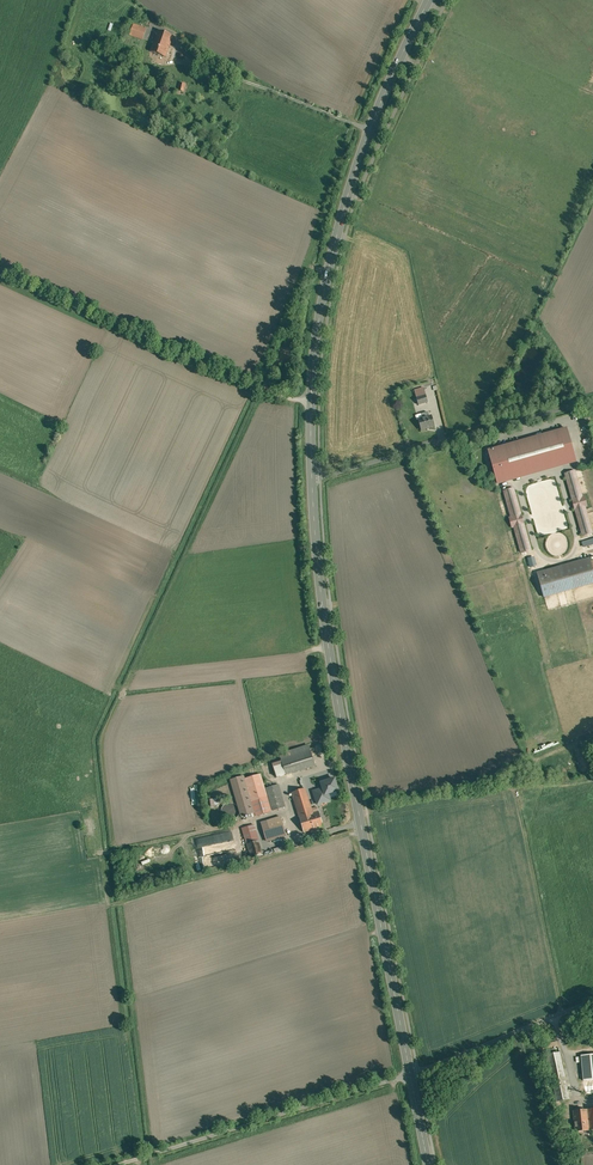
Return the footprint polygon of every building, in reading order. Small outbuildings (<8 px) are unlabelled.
[(143,41),(147,29),(135,25),(131,36),(143,41)] [(165,59),(173,38),(158,32),(149,53),(165,59)] [(426,395),(417,398),(419,405),(428,403),(426,395)] [(428,412),(422,414),(423,419),(419,420),(421,430),(435,427),(432,416),(429,417),(428,412)] [(567,429),(497,448),(488,451),(497,483),(506,480),(576,461),(567,429)] [(582,497),(575,471),(565,474),(583,536),(592,533),(585,507),(587,506),(584,497),(582,497)] [(531,550),(514,489),(504,491),(512,517),(510,518),(513,527),(514,527),(522,553),(531,550)] [(580,542),(582,548),(592,545),(592,538),(580,542)] [(543,572),(550,595),(592,583),(592,570),(590,558),(543,572)] [(312,756),(283,763),(286,777),(315,769),(312,756)] [(261,776),(245,781),(255,814),(257,818),(286,809),(280,788),(266,792),(261,776)] [(332,778),(316,782),(318,788),(311,790),(315,806),(330,801),(329,798),(337,795),(332,778)] [(243,818),(255,814),(245,781),(244,779),(232,783),(243,818)] [(306,794),(291,799),(303,834),(325,827),(321,814),(313,816),(306,794)] [(210,807),(217,805),(216,798),(209,799),(210,807)] [(238,812),(238,810),(238,808),(237,806),(236,805),(235,803),(234,803),(232,802),(229,801),(228,801),(226,802),(225,802),(223,803),(222,805),(220,807),(220,809),(220,811),(220,813),(221,814),(222,816),(223,817),(225,818),(226,819),(228,819),(229,819),(231,819),(233,818),(234,817),(236,816),(236,815),(237,813),(238,812)] [(285,840),(280,819),(262,824),(268,845),(285,840)] [(247,847),(260,847),(254,828),(242,832),(247,847)] [(216,854),(235,849),(232,841),(214,847),(216,854)] [(199,869),(206,867),(203,856),(208,855),(207,849),(198,851),(200,857),(197,858),(199,869)] [(559,1053),(546,1056),(555,1102),(567,1100),(559,1053)] [(579,1057),(581,1082),(592,1081),(592,1056),(579,1057)] [(573,1112),(575,1133),(592,1131),(592,1110),(573,1112)]
